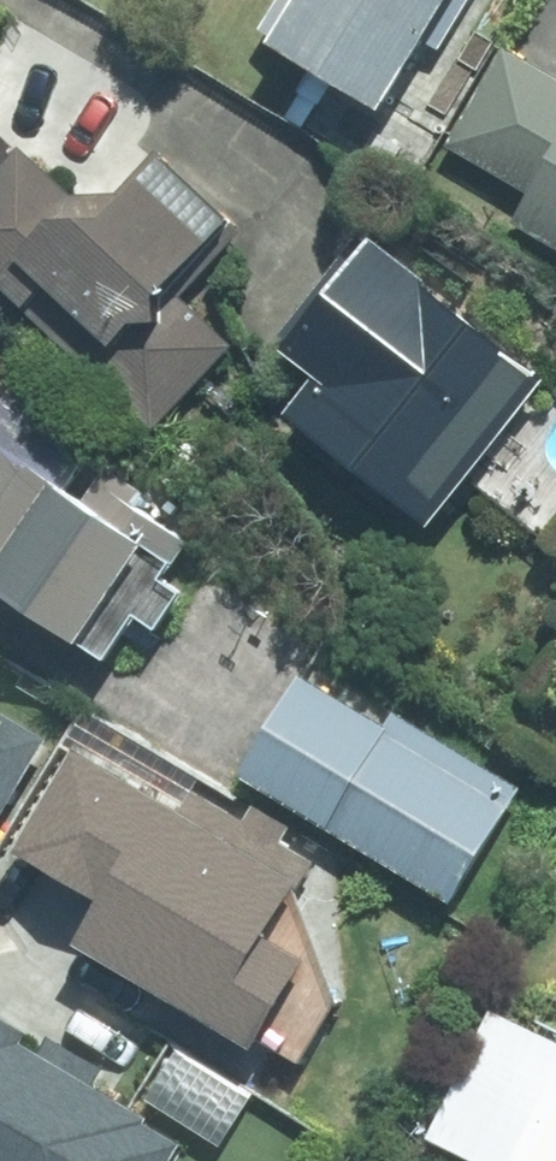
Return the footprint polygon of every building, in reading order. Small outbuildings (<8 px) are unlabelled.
[(461,0),(308,0),(283,43),(396,109),(461,0)] [(492,41),(471,28),(454,58),(476,71),(492,41)] [(505,45),(449,145),(534,191),(516,221),(555,244),(555,73),(505,45)] [(26,143),(0,170),(0,279),(158,425),(237,339),(185,292),(248,225),(167,151),(134,188),(78,192),(26,143)] [(555,377),(446,289),(449,286),(382,235),(293,349),(325,374),(295,413),(440,526),(555,377)] [(108,659),(186,537),(142,510),(150,498),(113,472),(95,502),(74,487),(106,435),(20,380),(0,410),(0,589),(108,659)] [(247,777),(462,902),(516,809),(393,737),(398,728),(307,675),(247,777)] [(0,718),(0,754),(15,727),(0,718)] [(284,999),(353,879),(244,816),(204,885),(123,839),(77,918),(157,966),(160,961),(215,992),(221,981),(241,992),(248,978),(284,999)] [(551,1030),(496,1150),(519,1160),(555,1160),(555,1032),(551,1030)] [(105,1045),(64,1089),(83,1105),(44,1147),(60,1160),(183,1160),(175,1153),(213,1111),(158,1062),(143,1080),(105,1045)]
